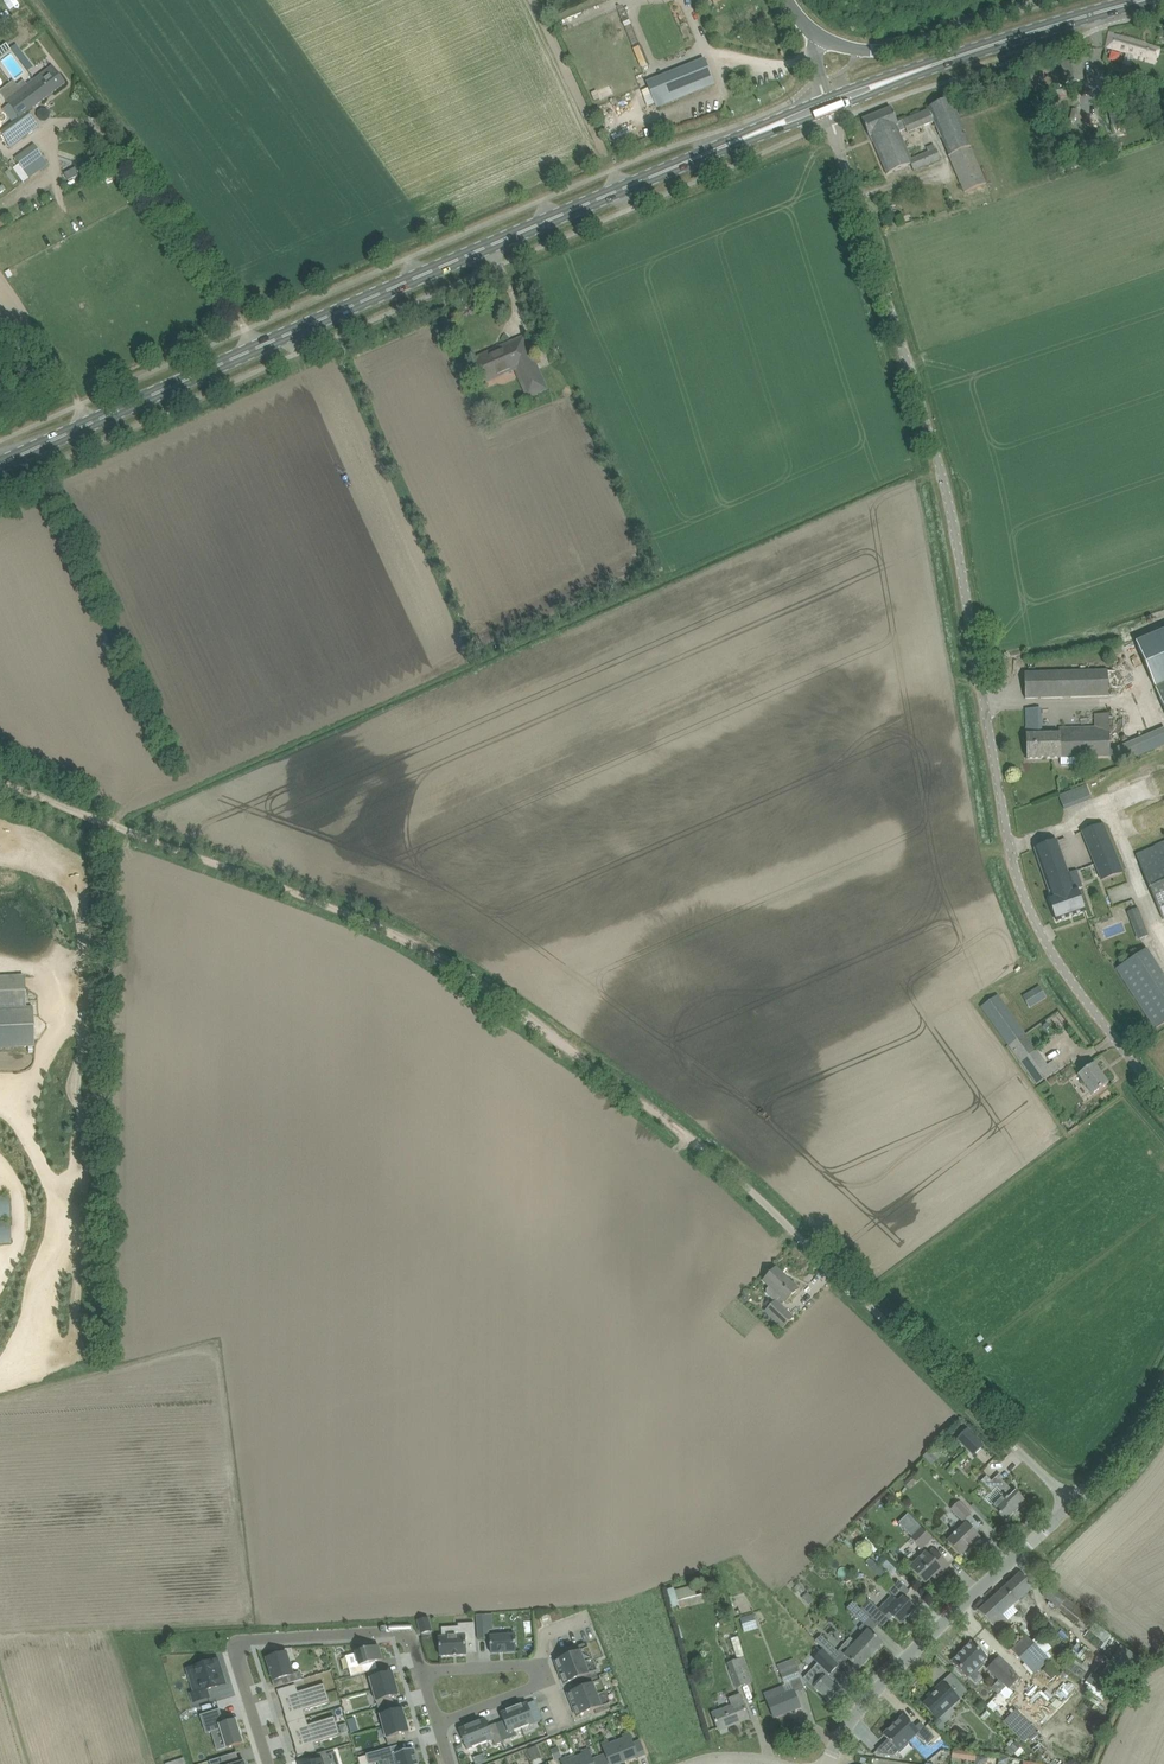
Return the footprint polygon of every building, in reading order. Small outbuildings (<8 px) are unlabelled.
[(4,3),(9,9),(19,2),(18,0),(9,0),(4,3)] [(1133,59),(1155,66),(1156,61),(1160,50),(1141,44),(1142,41),(1110,33),(1107,44),(1106,48),(1126,54),(1134,57),(1133,59)] [(14,47),(12,49),(20,60),(26,56),(17,45),(14,47)] [(661,80),(648,85),(657,107),(671,102),(714,84),(705,62),(661,80)] [(1081,62),(1060,64),(1063,84),(1083,81),(1081,62)] [(43,74),(7,101),(20,118),(25,115),(25,114),(66,84),(56,71),(45,78),(43,74)] [(1116,88),(1111,89),(1109,93),(1112,97),(1117,96),(1119,92),(1116,88)] [(891,108),(879,114),(863,120),(870,137),(871,137),(887,175),(911,164),(914,171),(941,160),(936,149),(936,150),(924,155),(911,160),(900,132),(906,129),(908,133),(935,122),(964,193),(986,184),(951,100),(929,109),(930,110),(897,123),(891,108)] [(1130,104),(1107,109),(1111,126),(1124,123),(1122,116),(1132,114),(1130,104)] [(36,129),(25,115),(20,118),(2,131),(13,146),(36,129)] [(20,164),(24,171),(43,157),(35,145),(16,159),(20,164)] [(1091,156),(1071,162),(1073,168),(1093,161),(1091,156)] [(98,157),(65,174),(69,182),(102,164),(98,157)] [(902,217),(896,219),(899,227),(905,225),(902,217)] [(474,367),(476,369),(477,369),(483,383),(516,369),(528,397),(547,389),(524,338),(498,349),(499,352),(492,355),(491,354),(474,362),(476,366),(474,367)] [(1136,643),(1155,687),(1163,683),(1163,631),(1136,643)] [(1123,671),(1108,672),(1108,671),(1025,673),(1026,699),(1109,696),(1124,695),(1123,671)] [(1155,689),(1163,709),(1163,685),(1155,689)] [(1027,759),(1110,757),(1109,715),(1095,715),(1095,729),(1060,729),(1060,734),(1043,735),(1042,708),(1026,709),(1027,735),(1027,759)] [(1062,808),(1090,800),(1086,785),(1058,793),(1062,808)] [(1094,828),(1082,833),(1102,881),(1124,873),(1104,825),(1094,828)] [(1074,889),(1071,880),(1080,877),(1078,871),(1068,874),(1057,842),(1035,849),(1052,897),(1074,889)] [(1163,920),(1163,842),(1153,847),(1154,848),(1136,856),(1163,920)] [(1077,888),(1074,889),(1052,897),(1049,898),(1057,922),(1085,912),(1077,888)] [(1149,936),(1146,927),(1135,931),(1138,940),(1149,936)] [(1147,950),(1116,969),(1155,1029),(1163,1023),(1163,976),(1147,950)] [(55,989),(54,972),(0,973),(0,990),(55,989)] [(1040,987),(1023,996),(1030,1008),(1046,998),(1040,987)] [(983,1006),(981,1008),(1009,1047),(1025,1034),(998,996),(988,1002),(983,1006)] [(34,1045),(32,1006),(26,1007),(0,1008),(0,1046),(34,1045)] [(1025,1034),(1009,1047),(1020,1062),(1037,1050),(1036,1049),(1025,1034)] [(1094,1064),(1085,1071),(1079,1075),(1093,1095),(1099,1091),(1109,1084),(1094,1064)] [(10,1217),(9,1196),(0,1196),(0,1217),(10,1217)] [(11,1242),(10,1221),(0,1222),(0,1243),(11,1242)] [(776,1268),(764,1281),(769,1286),(766,1289),(766,1294),(775,1303),(766,1311),(783,1328),(793,1318),(781,1306),(785,1302),(786,1302),(799,1289),(776,1268)] [(746,1304),(749,1301),(749,1297),(746,1294),(741,1299),(746,1304)] [(984,1445),(968,1429),(958,1439),(974,1455),(984,1445)] [(930,1451),(923,1457),(931,1465),(938,1459),(930,1451)] [(905,1483),(910,1489),(917,1481),(912,1476),(905,1483)] [(1000,1514),(999,1515),(1006,1522),(1027,1502),(1016,1491),(1015,1493),(998,1476),(992,1481),(987,1476),(982,1482),(992,1492),(997,1488),(1003,1494),(998,1499),(991,1506),(1000,1514)] [(963,1523),(972,1515),(959,1501),(951,1510),(963,1523)] [(967,1524),(948,1541),(961,1555),(980,1537),(967,1524)] [(922,1549),(933,1539),(921,1527),(911,1537),(922,1549)] [(926,1553),(911,1567),(926,1583),(933,1577),(936,1580),(949,1566),(933,1550),(928,1555),(926,1553)] [(1004,1615),(1013,1606),(1024,1618),(1037,1606),(1026,1594),(1033,1587),(1029,1582),(1021,1573),(979,1611),(987,1620),(999,1632),(1010,1621),(1004,1615)] [(869,1600),(860,1610),(869,1618),(870,1616),(871,1616),(883,1627),(890,1619),(892,1616),(901,1624),(910,1615),(916,1609),(904,1598),(902,1596),(907,1589),(899,1582),(893,1588),(891,1590),(888,1593),(892,1596),(879,1610),(869,1600)] [(694,1586),(675,1590),(679,1607),(680,1609),(690,1606),(688,1599),(697,1596),(696,1591),(694,1586)] [(802,1598),(806,1602),(809,1606),(814,1601),(811,1597),(808,1593),(802,1598)] [(853,1602),(847,1608),(864,1624),(860,1628),(866,1634),(857,1643),(871,1657),(883,1644),(871,1633),(869,1631),(871,1630),(864,1623),(869,1618),(860,1610),(853,1602)] [(741,1618),(741,1619),(745,1632),(759,1628),(754,1614),(741,1618)] [(487,1638),(487,1630),(486,1615),(477,1616),(478,1638),(487,1638)] [(429,1618),(418,1621),(422,1635),(433,1631),(429,1618)] [(1110,1635),(1095,1623),(1089,1631),(1090,1632),(1104,1643),(1110,1635)] [(459,1636),(442,1637),(439,1637),(441,1656),(467,1655),(467,1653),(466,1641),(476,1640),(476,1637),(475,1624),(459,1625),(459,1629),(459,1636)] [(516,1652),(515,1635),(490,1636),(491,1653),(516,1652)] [(1052,1649),(1040,1635),(1033,1642),(1046,1655),(1052,1649)] [(815,1643),(826,1653),(831,1658),(837,1652),(821,1636),(816,1641),(815,1643)] [(1027,1636),(1012,1649),(1035,1674),(1050,1660),(1027,1636)] [(843,1646),(838,1652),(844,1658),(845,1656),(859,1669),(871,1657),(857,1643),(852,1638),(843,1646)] [(952,1662),(968,1678),(969,1677),(975,1671),(977,1673),(984,1666),(982,1664),(988,1658),(972,1642),(952,1662)] [(587,1648),(585,1644),(571,1649),(573,1654),(571,1655),(555,1661),(559,1670),(561,1675),(565,1685),(582,1678),(584,1680),(584,1682),(598,1677),(598,1676),(596,1672),(598,1671),(594,1660),(594,1659),(589,1647),(587,1648)] [(356,1652),(360,1666),(349,1669),(351,1676),(367,1672),(365,1665),(382,1660),(379,1646),(356,1652)] [(834,1681),(828,1676),(838,1666),(822,1651),(818,1655),(822,1659),(818,1662),(819,1663),(804,1678),(815,1689),(820,1694),(829,1702),(840,1690),(832,1683),(834,1681)] [(287,1684),(302,1680),(300,1672),(293,1674),(286,1652),(268,1658),(275,1681),(285,1678),(287,1684)] [(1004,1685),(1009,1690),(1020,1678),(1015,1674),(1016,1673),(1002,1659),(999,1656),(987,1669),(1004,1685)] [(1087,1658),(1083,1664),(1073,1656),(1069,1661),(1086,1673),(1093,1663),(1087,1658)] [(801,1707),(792,1683),(801,1679),(794,1659),(778,1665),(785,1685),(783,1688),(765,1695),(774,1718),(801,1707)] [(213,1661),(196,1667),(203,1691),(192,1694),(195,1702),(210,1697),(207,1689),(221,1685),(213,1661)] [(736,1689),(753,1682),(747,1664),(730,1670),(736,1689)] [(1043,1671),(1051,1679),(1055,1675),(1047,1667),(1043,1671)] [(373,1691),(395,1684),(392,1673),(385,1675),(383,1668),(367,1672),(373,1691)] [(328,1686),(334,1684),(331,1670),(325,1672),(328,1686)] [(572,1703),(574,1708),(577,1717),(593,1711),(595,1710),(597,1715),(611,1709),(609,1705),(611,1704),(602,1680),(600,1681),(598,1677),(584,1682),(586,1686),(581,1688),(568,1693),(572,1703)] [(929,1699),(924,1704),(932,1713),(936,1717),(950,1705),(952,1708),(960,1701),(960,1700),(952,1691),(943,1682),(945,1685),(929,1699)] [(282,1703),(283,1707),(327,1694),(324,1684),(298,1693),(296,1685),(277,1691),(280,1698),(282,1703)] [(373,1691),(378,1709),(394,1704),(392,1697),(399,1695),(395,1684),(373,1691)] [(330,1703),(327,1694),(283,1707),(285,1712),(284,1712),(286,1717),(285,1717),(288,1724),(306,1718),(304,1711),(330,1703)] [(745,1708),(739,1694),(728,1699),(730,1706),(712,1714),(715,1720),(719,1731),(749,1719),(745,1708)] [(348,1697),(340,1699),(345,1716),(353,1714),(348,1697)] [(396,1711),(394,1704),(378,1709),(383,1727),(406,1720),(403,1709),(396,1711)] [(514,1709),(522,1729),(535,1724),(527,1704),(514,1709)] [(227,1748),(244,1743),(237,1720),(225,1724),(220,1709),(201,1715),(206,1734),(221,1729),(227,1748)] [(522,1729),(514,1709),(501,1714),(509,1734),(522,1729)] [(1022,1743),(1036,1730),(1015,1709),(1002,1721),(1022,1743)] [(904,1715),(894,1725),(909,1742),(916,1735),(929,1744),(935,1738),(921,1723),(916,1728),(904,1715)] [(291,1731),(293,1740),(337,1727),(335,1717),(308,1725),(306,1718),(288,1724),(290,1731),(291,1731)] [(409,1732),(406,1720),(383,1727),(389,1745),(405,1741),(403,1734),(409,1732)] [(486,1720),(473,1725),(480,1745),(493,1740),(495,1745),(503,1742),(501,1736),(496,1724),(489,1727),(486,1720)] [(940,1732),(945,1726),(939,1720),(934,1725),(940,1732)] [(349,1731),(347,1724),(339,1726),(342,1733),(349,1731)] [(473,1725),(460,1730),(467,1750),(480,1745),(473,1725)] [(894,1756),(909,1742),(894,1725),(884,1735),(888,1740),(877,1750),(881,1754),(894,1756)] [(340,1736),(337,1727),(293,1740),(296,1750),(298,1757),(316,1752),(314,1744),(340,1736)] [(624,1739),(617,1742),(625,1762),(638,1757),(639,1758),(646,1755),(640,1739),(633,1743),(629,1733),(623,1735),(624,1739)] [(625,1762),(617,1742),(610,1745),(609,1741),(602,1743),(606,1753),(599,1756),(602,1763),(621,1763),(625,1762)] [(1014,1744),(1010,1748),(1015,1753),(1018,1757),(1024,1751),(1020,1748),(1021,1747),(1016,1742),(1014,1744)] [(367,1754),(369,1763),(372,1763),(379,1762),(387,1760),(389,1763),(415,1763),(418,1763),(414,1749),(400,1753),(398,1746),(367,1754)] [(528,1750),(530,1757),(540,1753),(537,1746),(528,1750)] [(551,1750),(554,1761),(562,1758),(558,1747),(551,1750)] [(599,1756),(592,1759),(589,1749),(582,1751),(583,1755),(576,1758),(578,1763),(602,1763),(599,1756)] [(969,1752),(960,1751),(953,1750),(952,1758),(957,1759),(968,1761),(969,1752)] [(310,1756),(313,1763),(310,1763),(328,1763),(325,1752),(310,1756)] [(245,1762),(240,1763),(237,1753),(220,1758),(222,1763),(246,1763),(245,1762)] [(474,1758),(476,1763),(477,1763),(486,1760),(484,1754),(474,1758)] [(367,1756),(360,1758),(361,1763),(369,1763),(367,1756)] [(975,1763),(986,1763),(987,1763),(989,1758),(977,1756),(975,1763)]
